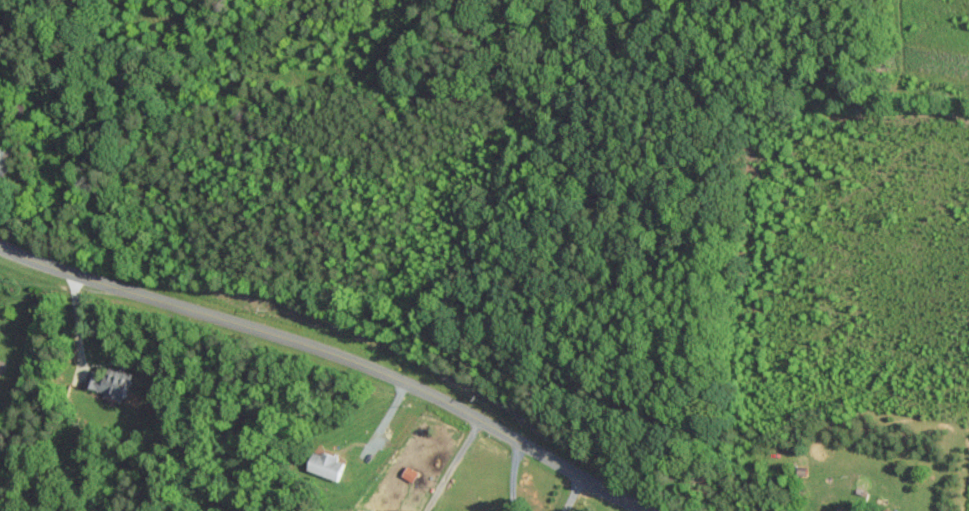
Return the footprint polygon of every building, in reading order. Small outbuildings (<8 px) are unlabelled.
[(0,149),(0,173),(7,173),(9,150),(0,149)] [(132,372),(108,366),(106,373),(89,368),(84,386),(126,397),(132,372)] [(338,480),(345,460),(316,449),(308,469),(338,480)] [(413,482),(419,472),(407,466),(402,475),(413,482)]
